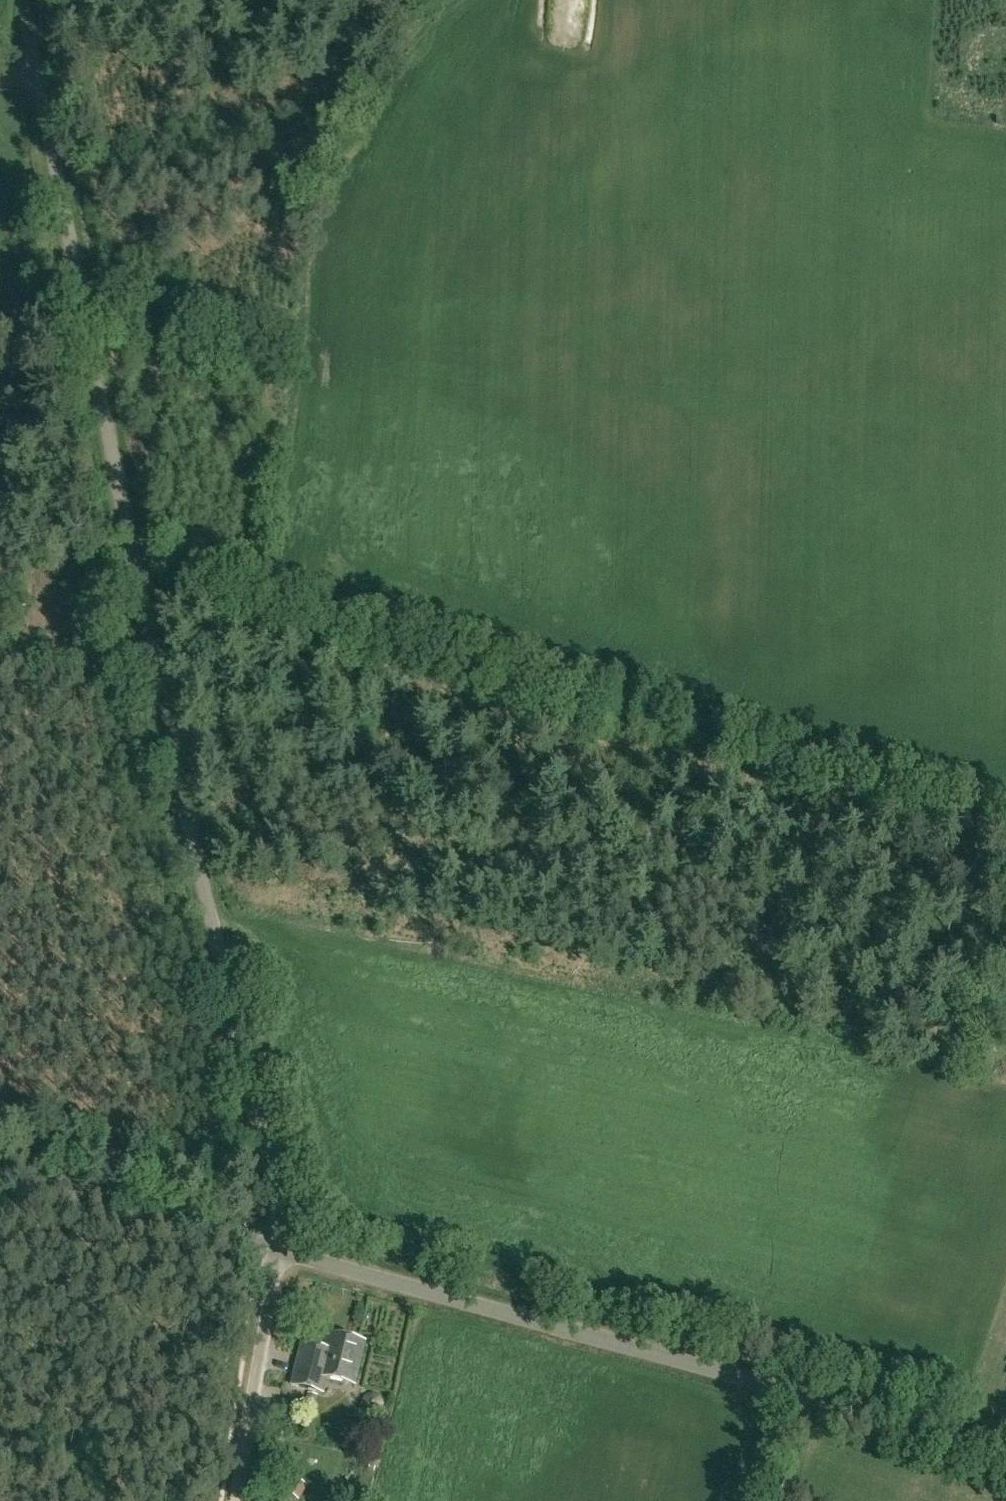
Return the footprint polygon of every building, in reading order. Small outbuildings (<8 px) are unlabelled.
[(355,1385),(365,1342),(327,1333),(324,1349),(300,1344),(291,1385),(315,1391),(318,1376),(355,1385)] [(307,1393),(304,1410),(314,1412),(318,1395),(307,1393)] [(298,1500),(307,1485),(295,1478),(285,1492),(298,1500)]
